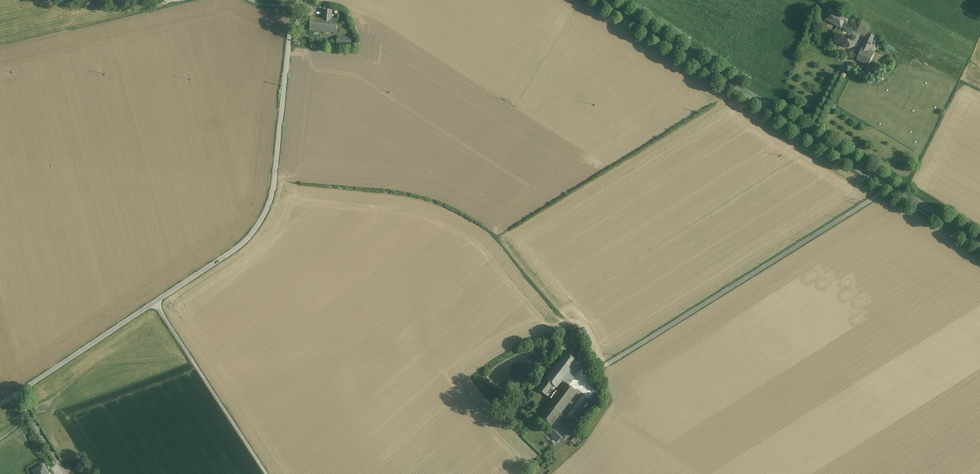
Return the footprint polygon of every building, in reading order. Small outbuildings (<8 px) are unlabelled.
[(843,18),(832,12),(832,10),(830,9),(828,10),(828,12),(830,14),(827,20),(842,28),(845,22),(847,24),(849,20),(844,17),(843,18)] [(332,11),(323,10),(322,19),(331,20),(332,11)] [(322,19),(311,18),(310,30),(321,31),(322,19)] [(331,20),(322,19),(321,31),(335,32),(337,20),(331,20)] [(869,33),(862,48),(869,51),(875,36),(869,33)] [(351,38),(337,36),(336,44),(350,46),(351,38)] [(869,51),(862,48),(857,60),(869,65),(874,53),(869,51)] [(550,340),(549,340),(548,340),(547,340),(547,341),(546,341),(545,342),(545,343),(544,343),(544,344),(544,345),(544,346),(544,347),(544,348),(544,349),(545,349),(545,350),(546,351),(547,351),(548,352),(549,352),(550,352),(552,352),(553,351),(554,351),(555,350),(556,349),(556,348),(556,347),(556,346),(556,345),(556,344),(556,342),(555,342),(554,341),(553,340),(552,340),(551,340),(550,340)] [(566,353),(545,380),(545,381),(552,386),(555,388),(556,389),(562,381),(577,362),(566,353)] [(577,362),(562,381),(565,383),(566,385),(569,381),(570,382),(582,366),(577,362)] [(545,381),(538,391),(544,396),(552,386),(545,381)] [(562,381),(556,389),(559,391),(565,383),(562,381)] [(559,391),(548,405),(560,414),(577,393),(566,385),(565,383),(559,391)] [(552,386),(544,396),(548,398),(555,388),(552,386)] [(569,421),(566,425),(572,430),(592,404),(586,400),(569,421)] [(560,414),(548,405),(538,417),(550,426),(560,414)] [(569,421),(562,415),(558,419),(566,425),(569,421)] [(564,436),(556,428),(549,434),(557,443),(564,436)] [(580,437),(576,434),(570,441),(574,444),(580,437)] [(43,465),(35,470),(37,472),(35,473),(48,473),(43,465)]
